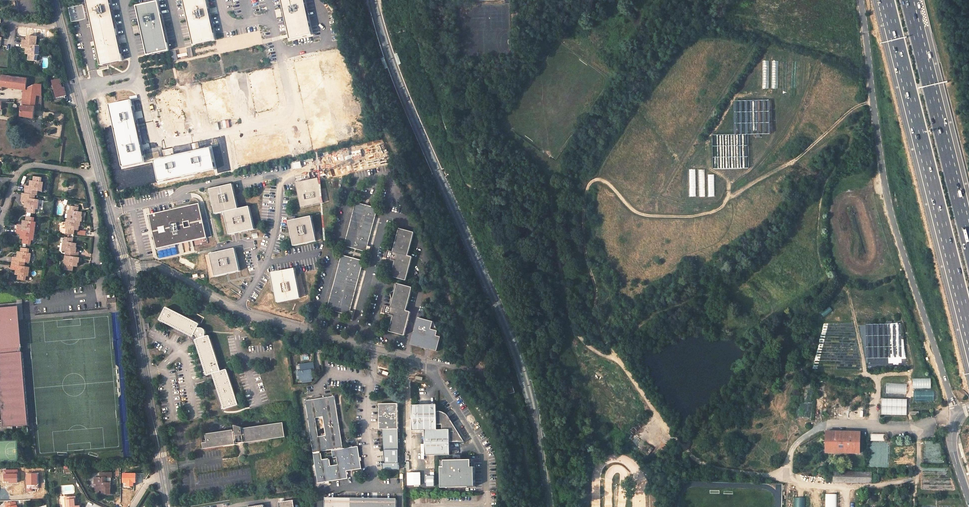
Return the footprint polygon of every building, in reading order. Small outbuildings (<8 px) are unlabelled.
[(100,63),(123,59),(111,0),(87,0),(100,63)] [(206,0),(183,0),(193,43),(215,38),(206,0)] [(304,0),(281,0),(290,37),(311,32),(304,0)] [(171,51),(159,1),(138,6),(149,56),(171,51)] [(38,37),(27,36),(27,41),(23,40),(22,48),(26,49),(25,54),(29,55),(28,60),(36,61),(37,55),(39,55),(40,46),(37,46),(38,37)] [(15,78),(3,76),(1,86),(25,90),(23,107),(22,106),(22,116),(34,118),(35,109),(41,110),(42,85),(37,85),(27,89),(28,79),(15,78)] [(57,89),(59,97),(66,96),(64,87),(57,89)] [(130,97),(110,101),(124,165),(145,160),(130,97)] [(208,145),(154,157),(159,180),(213,168),(208,145)] [(43,178),(34,177),(34,181),(30,180),(29,186),(25,185),(24,193),(36,195),(38,195),(38,191),(43,191),(44,182),(42,182),(43,178)] [(295,183),(301,208),(323,204),(317,178),(295,183)] [(231,184),(209,189),(215,214),(223,212),(228,235),(253,229),(248,207),(237,209),(231,184)] [(40,200),(35,199),(36,195),(24,193),(22,193),(21,201),(26,201),(25,207),(28,207),(28,212),(31,213),(36,214),(37,209),(39,209),(40,200)] [(70,211),(69,211),(67,219),(85,222),(85,218),(82,217),(83,213),(79,212),(79,208),(71,206),(70,211)] [(361,207),(355,206),(351,225),(347,230),(344,248),(354,251),(355,252),(362,253),(366,234),(369,229),(373,211),(362,209),(361,207)] [(188,210),(155,217),(162,251),(195,243),(188,210)] [(22,225),(18,224),(17,229),(35,231),(36,222),(35,222),(35,218),(30,217),(27,217),(26,221),(23,220),(22,225)] [(311,217),(288,222),(293,246),(316,242),(311,217)] [(74,234),(75,230),(79,231),(80,226),(83,226),(83,221),(67,219),(66,219),(65,228),(66,228),(66,233),(70,233),(73,234),(74,234)] [(21,235),(20,239),(23,239),(23,244),(26,244),(32,245),(32,240),(34,241),(35,231),(17,229),(17,234),(21,235)] [(414,234),(400,230),(393,253),(386,251),(385,255),(387,255),(386,259),(395,262),(391,278),(406,282),(412,258),(408,257),(414,234)] [(63,241),(62,251),(66,251),(65,256),(79,258),(80,250),(77,250),(77,248),(76,248),(77,244),(72,243),(73,239),(72,239),(73,234),(70,233),(69,238),(65,237),(64,241),(63,241)] [(233,246),(209,253),(215,275),(240,268),(233,246)] [(17,258),(13,257),(12,264),(25,267),(26,263),(30,263),(32,254),(30,254),(30,249),(25,248),(22,248),(21,252),(18,252),(17,258)] [(65,269),(73,270),(74,267),(78,267),(79,263),(82,263),(83,258),(79,258),(65,256),(64,265),(65,265),(65,269)] [(193,268),(208,264),(206,256),(191,261),(193,268)] [(346,261),(339,260),(335,280),(346,282),(347,283),(353,285),(357,265),(354,265),(353,264),(347,262),(346,261)] [(18,275),(18,280),(27,281),(27,277),(29,277),(31,267),(25,267),(12,264),(11,269),(16,270),(15,275),(18,275)] [(294,269),(272,274),(278,303),(300,298),(294,269)] [(339,283),(332,281),(328,301),(325,304),(323,311),(328,312),(329,314),(335,315),(336,316),(342,317),(344,307),(346,305),(350,286),(340,284),(339,283)] [(412,288),(397,284),(391,308),(384,306),(383,310),(385,310),(384,314),(394,317),(389,333),(404,337),(410,313),(406,312),(412,288)] [(28,425),(22,352),(21,352),(18,320),(23,319),(21,299),(17,300),(17,302),(0,304),(0,427),(28,425)] [(213,374),(224,408),(225,409),(238,405),(238,403),(227,370),(226,369),(221,371),(209,336),(208,335),(206,336),(205,335),(206,333),(206,332),(206,331),(205,330),(204,329),(202,328),(201,327),(200,328),(198,327),(199,324),(198,323),(167,307),(166,307),(160,319),(160,320),(193,337),(193,336),(194,336),(195,337),(196,338),(197,339),(196,340),(207,374),(208,375),(213,374)] [(433,323),(418,319),(411,346),(437,353),(441,339),(437,337),(438,333),(431,331),(433,323)] [(838,343),(838,332),(820,332),(820,343),(838,343)] [(827,359),(827,363),(840,363),(840,353),(830,353),(827,353),(827,359)] [(296,372),(297,380),(301,380),(300,372),(304,371),(303,365),(304,365),(304,363),(296,364),(297,372),(296,372)] [(301,380),(312,378),(311,370),(314,369),(313,364),(304,365),(303,365),(304,371),(300,372),(301,380)] [(914,378),(914,388),(931,388),(931,378),(914,378)] [(511,379),(505,381),(510,394),(515,393),(511,379)] [(887,392),(907,394),(907,384),(897,384),(897,387),(892,386),(892,384),(887,384),(887,392)] [(332,450),(343,448),(335,396),(305,400),(313,452),(321,451),(332,450)] [(908,415),(908,398),(882,398),(882,415),(908,415)] [(397,404),(378,405),(380,423),(377,423),(377,430),(380,430),(385,464),(383,464),(383,471),(399,470),(397,404)] [(465,444),(451,421),(450,421),(449,419),(448,418),(447,417),(445,415),(443,414),(440,414),(439,413),(436,413),(436,407),(411,408),(412,433),(424,432),(425,458),(449,457),(449,445),(465,444)] [(204,443),(205,449),(236,444),(235,440),(237,440),(238,443),(244,442),(244,439),(246,439),(246,443),(285,437),(283,423),(244,428),(244,430),(243,431),(242,427),(235,425),(236,432),(234,432),(234,430),(207,434),(208,442),(204,443)] [(860,453),(861,432),(827,431),(826,452),(860,453)] [(321,451),(313,452),(318,483),(348,478),(347,471),(361,469),(358,446),(343,448),(332,450),(333,458),(337,457),(338,464),(331,465),(329,458),(322,459),(321,451)] [(871,458),(871,467),(886,466),(886,462),(882,462),(882,458),(876,458),(876,457),(871,458)] [(471,459),(443,460),(443,466),(440,466),(440,487),(475,487),(474,466),(471,466),(471,459)] [(96,485),(96,489),(97,489),(103,490),(103,493),(111,493),(111,482),(107,482),(107,476),(112,476),(112,471),(100,471),(100,476),(97,476),(97,482),(97,485),(96,485)] [(837,494),(825,494),(825,506),(837,506),(837,494)] [(67,506),(80,506),(80,505),(76,505),(76,499),(74,499),(74,496),(68,496),(68,500),(66,500),(66,506),(67,506)] [(794,506),(806,506),(806,497),(794,497),(794,506)] [(325,506),(396,506),(396,499),(383,499),(383,501),(371,501),(371,499),(357,499),(357,501),(338,500),(338,498),(325,498),(325,506)]
